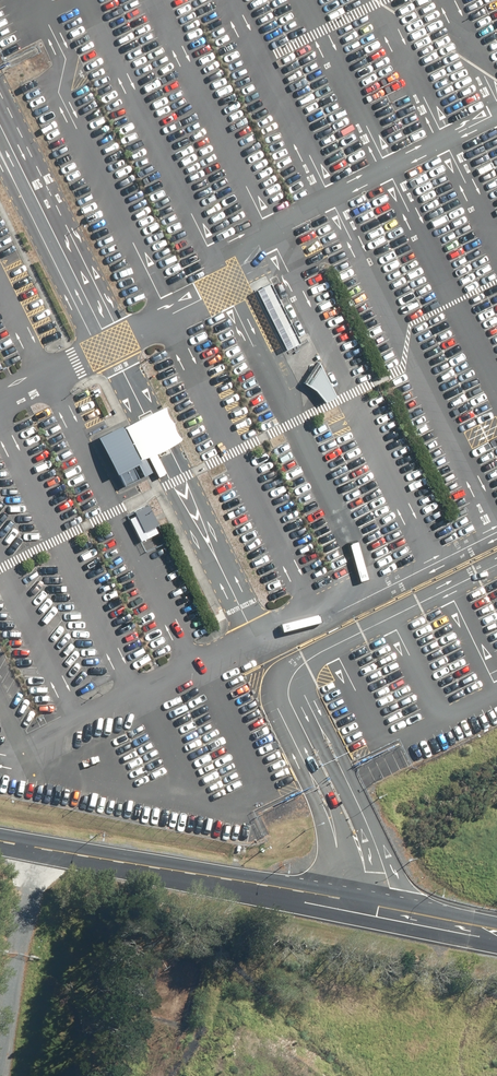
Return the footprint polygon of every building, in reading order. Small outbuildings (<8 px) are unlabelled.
[(270,280),(256,287),(286,347),(300,340),(270,280)] [(319,359),(305,381),(317,389),(326,399),(337,393),(319,359)] [(165,403),(124,423),(141,457),(145,455),(182,437),(165,403)] [(141,457),(124,423),(122,425),(121,423),(98,434),(116,471),(118,470),(125,483),(153,469),(145,455),(141,457)] [(151,506),(136,512),(145,530),(159,524),(151,506)]
